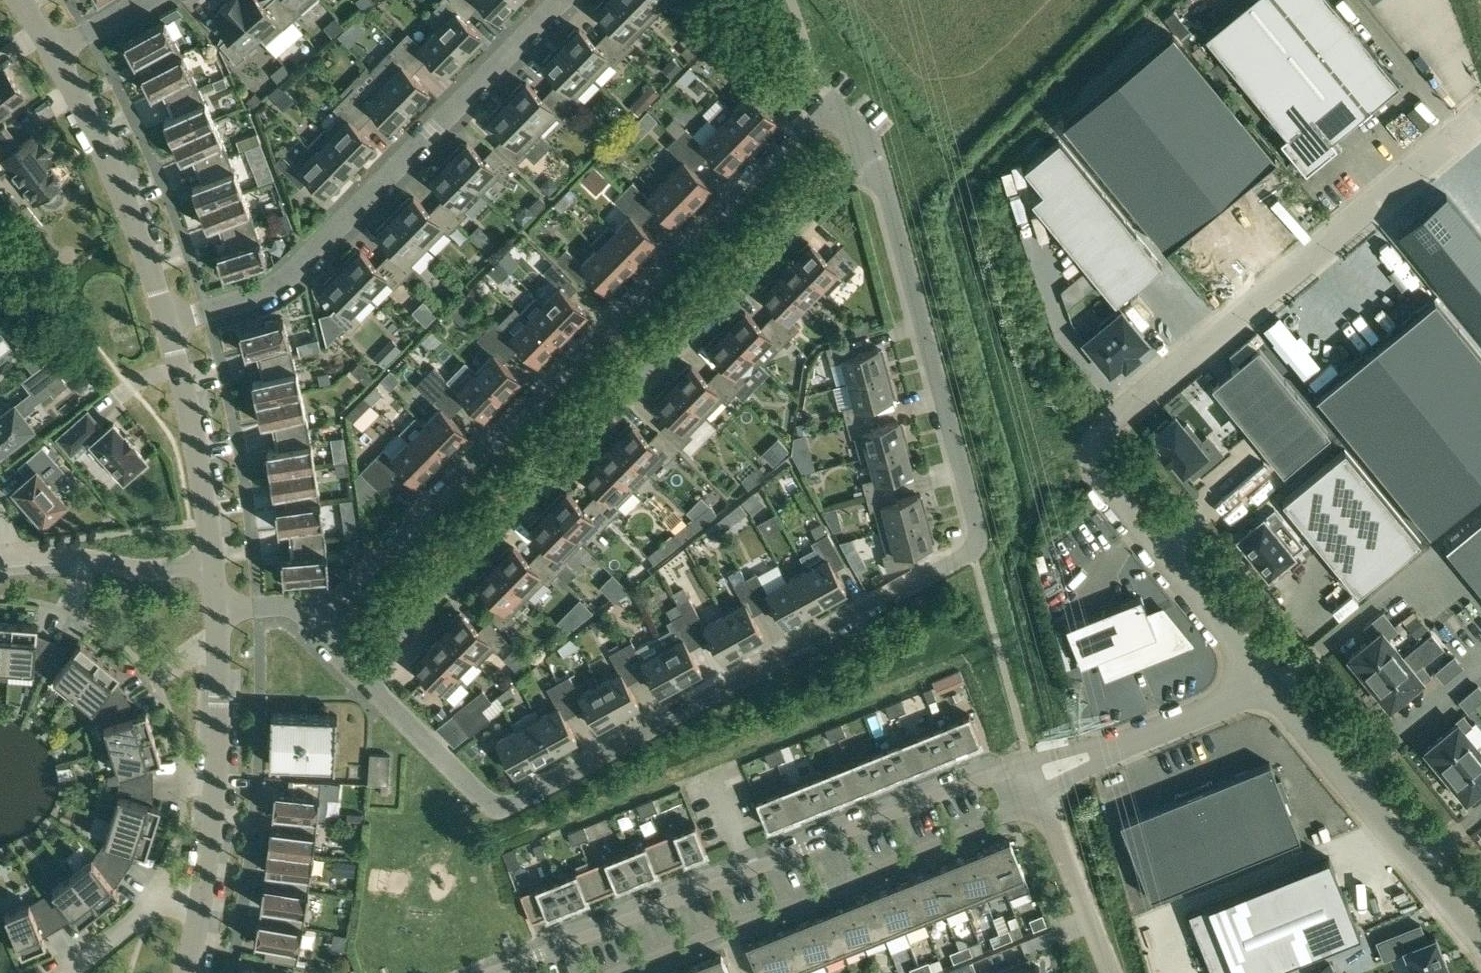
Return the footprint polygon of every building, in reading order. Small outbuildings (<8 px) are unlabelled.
[(229,1),(266,44),(293,21),(275,0),(271,0),(264,6),(259,0),(230,0),(229,1)] [(293,21),(316,0),(275,0),(293,21)] [(461,0),(441,0),(454,12),(437,29),(466,58),(478,45),(475,43),(482,37),(462,17),(470,8),(461,0)] [(470,8),(478,0),(461,0),(470,8)] [(515,0),(478,0),(499,20),(505,13),(507,16),(519,4),(515,0)] [(618,0),(608,0),(605,3),(602,1),(594,10),(613,28),(604,36),(623,55),(633,45),(630,42),(645,27),(618,0)] [(650,0),(618,0),(645,27),(661,10),(650,0)] [(661,10),(671,0),(650,0),(661,10)] [(1331,139),(1368,108),(1279,0),(1248,0),(1205,36),(1286,135),(1310,115),(1331,139)] [(1368,108),(1399,83),(1331,0),(1279,0),(1368,108)] [(265,44),(266,44),(229,1),(219,10),(221,12),(213,19),(228,37),(220,45),(237,64),(246,56),(243,53),(260,38),(265,44)] [(141,74),(182,54),(164,21),(124,42),(135,62),(147,56),(153,68),(141,74)] [(466,58),(437,29),(420,46),(408,34),(397,44),(416,62),(425,54),(445,74),(452,68),(454,70),(466,58)] [(570,39),(561,47),(593,79),(610,62),(613,65),(623,55),(604,36),(596,45),(580,29),(578,31),(575,29),(567,37),(570,39)] [(1064,123),(1166,246),(1274,157),(1172,34),(1064,123)] [(378,78),(412,112),(424,100),(422,97),(428,91),(408,71),(416,62),(397,44),(371,71),(378,78)] [(577,96),(593,79),(561,47),(553,56),(551,53),(543,62),(545,64),(543,66),(559,82),(551,91),(569,109),(580,99),(577,96)] [(182,54),(141,74),(152,94),(163,88),(170,101),(199,87),(182,54)] [(735,62),(726,71),(743,88),(752,79),(735,62)] [(679,78),(686,85),(696,74),(689,67),(679,78)] [(24,96),(5,72),(0,76),(0,115),(24,96)] [(344,98),(363,117),(371,108),(392,128),(398,122),(400,124),(412,112),(378,78),(361,95),(354,88),(344,98)] [(642,93),(651,103),(662,92),(653,82),(642,93)] [(269,93),(272,97),(275,101),(286,91),(280,83),(269,93)] [(508,101),(540,133),(557,116),(560,119),(569,109),(551,91),(543,99),(526,83),(524,85),(522,83),(514,91),(516,93),(508,101)] [(199,87),(170,101),(176,114),(163,120),(172,140),(214,121),(205,101),(199,87)] [(750,94),(733,111),(760,137),(766,131),(768,133),(776,125),(774,123),(777,120),(750,94)] [(341,115),(326,130),(358,162),(364,156),(367,158),(375,150),(372,148),(375,145),(355,125),(363,117),(344,98),(334,108),(341,115)] [(540,133),(508,101),(500,110),(497,108),(489,116),(492,118),(489,120),(506,136),(497,145),(515,164),(526,153),(523,150),(540,133)] [(647,109),(635,121),(630,126),(631,127),(639,135),(656,118),(647,109)] [(744,153),(760,137),(733,111),(717,127),(744,153)] [(1310,115),(1286,135),(1280,140),(1306,170),(1336,145),(1331,139),(1310,115)] [(214,121),(172,140),(181,160),(193,155),(199,168),(229,155),(214,121)] [(40,141),(38,142),(33,135),(21,144),(6,125),(0,129),(0,175),(1,176),(9,170),(34,203),(41,197),(46,204),(55,205),(63,200),(64,190),(59,183),(66,178),(48,155),(50,153),(40,141)] [(717,127),(701,144),(727,170),(730,167),(732,169),(740,161),(738,159),(744,153),(717,127)] [(316,152),(342,178),(358,162),(326,130),(324,128),(308,144),(316,152)] [(694,137),(695,137),(692,134),(686,128),(677,137),(686,146),(694,137)] [(257,133),(236,141),(239,150),(260,142),(257,133)] [(686,146),(677,137),(668,146),(677,155),(686,146)] [(1162,264),(1059,139),(1024,168),(1043,191),(1032,201),(1115,303),(1162,264)] [(449,161),(481,193),(498,176),(501,179),(511,168),(492,150),(483,159),(467,143),(465,145),(463,143),(455,151),(457,153),(449,161)] [(342,178),(316,152),(299,169),(326,195),(329,192),(331,195),(339,186),(337,184),(342,178)] [(284,153),(275,162),(284,171),(293,162),(284,153)] [(229,155),(199,168),(204,181),(192,186),(199,206),(242,190),(234,170),(229,155)] [(684,160),(666,179),(694,208),(706,195),(704,193),(711,187),(684,160)] [(481,193),(449,161),(440,170),(438,167),(430,176),(432,178),(430,180),(447,196),(438,205),(457,223),(467,213),(464,210),(481,193)] [(582,180),(592,190),(606,176),(596,166),(582,180)] [(694,208),(666,179),(647,198),(674,224),(680,217),(683,220),(694,208)] [(633,182),(623,191),(633,200),(642,191),(633,182)] [(242,190),(199,206),(207,227),(220,222),(225,236),(255,225),(242,190)] [(633,200),(623,191),(614,200),(624,209),(633,200)] [(1446,193),(1398,233),(1480,333),(1480,236),(1446,193)] [(564,194),(554,204),(561,211),(572,201),(564,194)] [(545,204),(544,201),(544,200),(539,195),(528,206),(535,213),(545,204)] [(457,223),(438,205),(430,213),(414,197),(412,199),(409,197),(401,205),(404,207),(395,216),(428,247),(444,230),(447,233),(457,223)] [(279,226),(291,222),(288,214),(276,218),(279,226)] [(609,225),(608,226),(640,258),(647,252),(649,254),(657,246),(655,244),(657,241),(631,215),(615,231),(609,225)] [(428,247),(395,216),(387,224),(385,222),(377,230),(379,232),(377,234),(393,250),(385,259),(404,277),(414,267),(411,264),(428,247)] [(255,225),(225,236),(229,249),(216,253),(223,275),(267,261),(255,225)] [(592,242),(624,274),(640,258),(608,226),(592,242)] [(619,280),(624,274),(592,242),(591,243),(597,249),(581,265),(608,291),(611,288),(613,290),(621,282),(619,280)] [(795,262),(826,293),(841,278),(844,281),(855,270),(836,251),(827,261),(809,242),(801,251),(803,253),(795,262)] [(566,249),(557,258),(566,267),(576,258),(566,249)] [(342,270),(369,296),(385,279),(394,287),(404,277),(385,259),(377,267),(360,251),(358,253),(356,251),(348,259),(350,261),(342,270)] [(509,252),(500,261),(509,270),(518,261),(509,252)] [(499,281),(509,270),(500,261),(489,271),(499,281)] [(825,294),(826,293),(795,262),(779,278),(805,304),(820,289),(825,294)] [(553,263),(544,272),(553,281),(562,272),(553,263)] [(369,296),(342,270),(334,278),(332,276),(324,284),(326,286),(324,288),(340,304),(331,313),(350,332),(361,321),(352,313),(369,296)] [(805,304),(779,278),(770,286),(768,284),(760,293),(778,311),(770,319),(788,338),(798,327),(790,319),(805,304)] [(543,304),(570,330),(576,324),(578,326),(586,318),(584,315),(587,313),(560,286),(543,304)] [(543,304),(536,297),(520,313),(527,320),(554,346),(570,330),(543,304)] [(1375,346),(1480,475),(1480,356),(1433,298),(1375,346)] [(735,322),(727,330),(759,362),(760,361),(754,355),(770,339),(778,348),(788,338),(770,319),(762,328),(745,312),(743,314),(741,312),(733,320),(735,322)] [(1098,331),(1086,341),(1090,346),(1093,349),(1089,352),(1100,365),(1103,362),(1110,370),(1122,361),(1122,362),(1123,361),(1134,352),(1135,351),(1134,351),(1146,341),(1121,312),(1116,316),(1113,312),(1100,323),(1103,327),(1098,331)] [(258,350),(262,363),(293,355),(284,319),(240,331),(246,353),(258,350)] [(487,330),(496,339),(505,329),(496,320),(487,330)] [(554,346),(527,320),(511,337),(537,363),(540,360),(542,362),(550,354),(548,352),(554,346)] [(496,339),(487,330),(478,339),(487,348),(496,339)] [(716,373),(735,392),(745,382),(742,379),(759,362),(727,330),(719,339),(716,336),(708,345),(711,347),(709,349),(725,365),(716,373)] [(391,338),(374,356),(384,366),(402,348),(391,338)] [(317,339),(297,343),(299,355),(320,350),(317,339)] [(849,382),(885,373),(882,361),(885,361),(882,350),(879,350),(878,347),(856,353),(853,341),(827,348),(831,363),(843,360),(849,382)] [(1375,346),(1316,395),(1431,534),(1480,492),(1480,475),(1375,346)] [(32,372),(48,360),(51,357),(44,348),(25,362),(32,372)] [(1258,348),(1212,387),(1283,474),(1330,435),(1258,348)] [(477,371),(476,372),(504,401),(516,388),(514,386),(521,380),(494,353),(477,371)] [(297,370),(293,355),(262,363),(265,377),(252,380),(257,401),(301,392),(297,370)] [(58,373),(48,360),(32,372),(22,380),(32,392),(58,373)] [(373,377),(358,362),(351,369),(366,384),(373,377)] [(467,362),(448,380),(451,384),(458,390),(457,391),(466,399),(484,417),(490,410),(492,413),(504,401),(476,372),(477,371),(467,362)] [(735,392),(716,373),(708,382),(692,366),(690,368),(688,366),(680,374),(682,376),(673,385),(705,416),(722,399),(725,402),(735,392)] [(434,367),(425,376),(442,393),(451,384),(434,367)] [(847,422),(873,415),(870,404),(892,398),(891,395),(894,394),(891,383),(888,384),(885,373),(849,382),(855,405),(844,409),(847,422)] [(442,393),(425,376),(416,385),(434,402),(442,393)] [(705,416),(673,385),(665,393),(663,391),(655,399),(657,401),(655,403),(671,419),(662,428),(681,447),(692,436),(689,433),(705,416)] [(364,397),(371,404),(382,394),(375,387),(364,397)] [(274,420),(277,434),(309,428),(306,413),(301,392),(257,401),(261,423),(274,420)] [(33,427),(24,415),(35,406),(27,395),(16,404),(15,403),(0,415),(0,452),(33,427)] [(424,425),(450,451),(456,445),(459,447),(467,439),(464,437),(467,434),(441,408),(424,425)] [(145,459),(135,447),(136,446),(126,434),(124,435),(114,423),(101,434),(98,431),(103,427),(89,412),(60,438),(76,456),(92,442),(124,478),(129,473),(133,477),(143,467),(140,464),(145,459)] [(398,431),(408,441),(434,467),(450,451),(424,425),(414,415),(398,431)] [(861,458),(905,446),(902,435),(905,434),(902,423),(899,424),(898,421),(876,427),(873,415),(847,422),(851,436),(855,435),(861,458)] [(1167,419),(1157,427),(1159,430),(1153,435),(1164,449),(1161,451),(1169,461),(1172,458),(1183,471),(1205,453),(1198,444),(1202,441),(1187,423),(1183,426),(1176,417),(1169,422),(1167,419)] [(616,443),(648,474),(663,459),(666,462),(677,451),(658,433),(649,442),(631,424),(622,432),(624,434),(616,443)] [(267,450),(270,472),(315,465),(312,443),(309,428),(277,434),(280,448),(267,450)] [(398,431),(382,448),(391,458),(418,484),(421,481),(423,483),(431,475),(429,473),(434,467),(408,441),(398,431)] [(648,474),(616,443),(600,459),(632,490),(648,474)] [(15,490),(43,522),(47,519),(49,521),(60,511),(58,508),(65,502),(54,490),(69,476),(42,446),(18,467),(28,478),(15,490)] [(905,446),(861,458),(861,459),(869,457),(875,479),(863,482),(867,496),(893,489),(890,477),(912,471),(911,469),(914,468),(911,457),(908,458),(905,446)] [(346,448),(341,449),(337,449),(338,460),(342,460),(347,459),(346,448)] [(1420,542),(1343,450),(1282,501),(1358,593),(1420,542)] [(382,451),(361,472),(382,494),(394,482),(390,478),(400,469),(382,451)] [(600,492),(591,500),(610,519),(620,508),(617,506),(632,490),(600,459),(592,467),(590,465),(581,474),(600,492)] [(321,501),(315,465),(270,472),(274,494),(287,492),(289,505),(276,507),(276,508),(321,501)] [(742,481),(748,489),(764,476),(758,468),(742,481)] [(893,489),(867,496),(871,509),(875,508),(881,531),(924,520),(921,508),(925,507),(922,496),(918,497),(918,494),(896,500),(893,489)] [(753,492),(742,502),(748,509),(760,500),(753,492)] [(548,511),(580,543),(597,526),(600,529),(610,519),(591,500),(583,509),(567,493),(565,495),(563,493),(555,501),(557,503),(548,511)] [(352,499),(348,499),(339,501),(342,519),(351,518),(355,517),(352,499)] [(321,501),(276,508),(279,530),(292,528),(294,542),(326,538),(326,537),(321,501)] [(748,513),(740,503),(730,511),(737,521),(748,513)] [(694,519),(700,527),(716,514),(710,506),(694,519)] [(580,543),(548,511),(540,520),(538,517),(530,525),(532,528),(530,530),(549,549),(541,557),(557,573),(567,563),(564,560),(580,543)] [(1264,516),(1238,538),(1269,576),(1273,572),(1283,564),(1295,554),(1273,527),(1264,516)] [(1480,590),(1480,518),(1446,547),(1445,547),(1480,590)] [(924,520),(881,531),(887,554),(883,555),(887,570),(913,563),(909,551),(931,545),(931,542),(934,541),(931,530),(928,531),(924,520)] [(687,524),(675,533),(682,541),(693,532),(687,524)] [(828,533),(816,540),(822,551),(834,545),(828,533)] [(326,538),(294,542),(295,556),(282,557),(284,580),(306,578),(306,584),(330,582),(326,538)] [(850,540),(841,544),(851,563),(860,558),(850,540)] [(654,563),(670,550),(664,543),(648,556),(654,563)] [(557,573),(541,557),(533,565),(514,547),(512,549),(509,547),(501,555),(504,557),(495,566),(527,597),(544,580),(547,583),(557,573)] [(1141,596),(1104,611),(1081,554),(1043,570),(1081,664),(1099,657),(1107,676),(1189,643),(1162,609),(1149,615),(1141,596)] [(807,570),(825,602),(832,598),(834,601),(844,596),(842,593),(846,591),(828,558),(807,570)] [(527,597),(495,566),(487,574),(485,571),(477,580),(479,582),(477,584),(493,600),(484,609),(503,627),(513,617),(510,614),(527,597)] [(807,570),(787,581),(805,613),(825,602),(807,570)] [(756,572),(745,579),(751,590),(763,584),(756,572)] [(751,590),(745,579),(734,585),(740,596),(751,590)] [(805,613),(787,581),(766,592),(784,625),(788,623),(789,626),(799,620),(797,617),(805,613)] [(683,613),(689,624),(700,618),(689,597),(678,603),(683,613)] [(725,615),(744,650),(757,643),(755,640),(763,636),(745,604),(725,615)] [(446,632),(478,663),(493,648),(496,651),(506,640),(488,621),(479,631),(460,612),(452,621),(454,623),(446,632)] [(1357,672),(1366,684),(1402,654),(1388,637),(1397,629),(1383,612),(1364,628),(1372,638),(1349,657),(1360,670),(1357,672)] [(689,624),(683,613),(672,619),(678,631),(689,624)] [(744,650),(725,615),(704,627),(722,659),(730,655),(731,657),(744,650)] [(13,623),(0,622),(0,666),(9,667),(13,623)] [(44,672),(56,641),(54,644),(37,638),(38,625),(13,623),(9,667),(35,669),(44,672)] [(446,632),(430,648),(462,679),(463,678),(457,673),(471,659),(477,664),(478,663),(446,632)] [(634,671),(644,666),(659,694),(667,689),(669,692),(682,685),(662,650),(656,638),(636,649),(632,641),(621,647),(627,659),(634,671)] [(662,650),(682,685),(695,678),(693,675),(701,671),(683,638),(662,650)] [(73,692),(100,658),(81,642),(73,652),(56,645),(57,641),(56,641),(44,672),(54,676),(73,692)] [(627,659),(621,647),(609,654),(616,665),(627,659)] [(462,679),(430,648),(422,656),(419,654),(411,662),(445,696),(462,679)] [(1402,654),(1366,684),(1376,696),(1379,693),(1389,706),(1421,680),(1423,682),(1431,676),(1422,666),(1415,671),(1402,654)] [(1436,671),(1444,682),(1463,666),(1454,656),(1436,671)] [(120,673),(100,658),(73,692),(93,708),(99,716),(127,697),(126,696),(123,699),(112,683),(120,673)] [(621,672),(600,684),(619,719),(632,712),(631,709),(639,705),(621,672)] [(558,682),(565,693),(576,687),(570,676),(558,682)] [(933,682),(937,692),(950,687),(946,676),(933,682)] [(565,693),(558,682),(547,688),(553,699),(565,693)] [(619,719),(600,684),(579,695),(597,728),(605,724),(607,726),(619,719)] [(1460,701),(1468,711),(1480,700),(1480,689),(1478,685),(1460,701)] [(928,702),(936,698),(932,686),(923,690),(928,702)] [(509,687),(497,696),(504,704),(515,694),(509,687)] [(481,708),(491,701),(487,696),(482,690),(468,702),(476,712),(481,708)] [(127,697),(99,716),(105,725),(104,725),(112,749),(154,736),(146,712),(134,716),(124,700),(127,698),(127,697)] [(901,699),(893,702),(898,714),(906,711),(901,699)] [(476,712),(468,702),(453,713),(462,724),(476,712)] [(890,717),(898,714),(893,702),(885,706),(890,717)] [(534,711),(555,751),(563,747),(564,749),(574,744),(573,741),(576,739),(558,707),(539,718),(535,711),(534,711)] [(469,734),(489,718),(481,708),(476,712),(462,724),(469,734)] [(534,711),(514,722),(535,762),(555,751),(534,711)] [(268,731),(267,745),(270,745),(270,764),(271,764),(271,763),(333,766),(333,767),(335,767),(336,748),(339,748),(339,734),(336,734),(337,715),(335,715),(335,716),(273,713),(273,712),(272,712),(271,731),(268,731)] [(938,726),(949,755),(980,742),(969,714),(938,726)] [(1433,765),(1442,777),(1479,747),(1465,731),(1471,725),(1463,715),(1455,722),(1457,723),(1425,749),(1436,763),(1433,765)] [(535,762),(514,722),(513,723),(516,730),(497,741),(516,776),(527,770),(525,767),(535,762)] [(841,723),(833,726),(838,738),(846,735),(841,723)] [(830,741),(838,738),(833,726),(825,730),(830,741)] [(908,738),(919,767),(949,755),(938,726),(908,738)] [(119,783),(153,783),(153,782),(149,782),(149,764),(161,760),(154,736),(112,749),(119,773),(119,783)] [(878,750),(889,779),(919,767),(908,738),(878,750)] [(781,747),(773,751),(778,762),(786,759),(781,747)] [(1442,777),(1452,788),(1455,786),(1466,799),(1480,787),(1480,750),(1479,747),(1442,777)] [(848,763),(859,791),(889,779),(878,750),(848,763)] [(770,766),(778,762),(773,751),(765,754),(770,766)] [(370,754),(368,783),(388,785),(390,755),(370,754)] [(1232,777),(1262,852),(1300,838),(1285,800),(1289,798),(1281,779),(1277,780),(1270,762),(1232,777)] [(817,775),(829,803),(859,791),(848,763),(817,775)] [(787,787),(799,815),(829,803),(817,775),(787,787)] [(1193,788),(1225,867),(1262,852),(1232,777),(1213,785),(1212,781),(1193,788)] [(275,791),(272,813),(318,817),(325,818),(327,798),(339,799),(340,782),(321,781),(289,779),(288,792),(275,791)] [(111,817),(153,831),(161,807),(149,803),(149,784),(153,784),(153,783),(119,783),(119,794),(119,793),(111,817)] [(799,815),(787,787),(756,799),(767,827),(799,815)] [(1157,807),(1188,882),(1225,867),(1193,788),(1175,795),(1177,799),(1157,807)] [(653,799),(645,802),(650,814),(658,810),(653,799)] [(641,817),(650,814),(645,802),(637,805),(641,817)] [(1188,882),(1157,807),(1120,822),(1150,897),(1188,882)] [(268,849),(313,854),(318,817),(272,813),(272,814),(285,815),(284,828),(271,827),(268,849)] [(153,831),(111,817),(104,841),(104,842),(98,850),(126,869),(127,869),(123,866),(134,851),(146,855),(153,831)] [(695,824),(659,838),(671,866),(706,852),(695,824)] [(584,826),(576,829),(581,841),(589,838),(584,826)] [(572,844),(581,841),(576,829),(568,833),(572,844)] [(625,852),(636,880),(671,866),(659,838),(625,852)] [(989,848),(1006,891),(1009,899),(1030,891),(1010,840),(989,848)] [(541,843),(533,847),(538,858),(546,855),(541,843)] [(1006,891),(989,848),(969,856),(986,899),(1006,891)] [(263,884),(309,891),(313,854),(268,849),(265,871),(278,872),(277,886),(264,884),(263,884)] [(92,858),(72,874),(100,908),(119,893),(112,883),(122,868),(126,870),(126,869),(98,850),(92,859),(92,858)] [(625,852),(590,866),(602,894),(636,880),(625,852)] [(949,864),(966,907),(986,899),(969,856),(949,864)] [(1329,856),(1188,913),(1212,972),(1262,972),(1360,934),(1329,856)] [(928,872),(945,915),(966,907),(949,864),(928,872)] [(590,866),(556,879),(567,908),(602,894),(590,866)] [(908,880),(925,923),(945,915),(928,872),(908,880)] [(41,897),(59,927),(59,926),(57,923),(72,914),(80,924),(100,908),(72,874),(53,889),(53,890),(41,897)] [(567,908),(556,879),(520,894),(532,922),(567,908)] [(905,931),(925,923),(908,880),(888,888),(905,931)] [(258,920),(303,928),(309,891),(263,884),(260,906),(273,908),(271,922),(258,919),(258,920)] [(885,939),(905,931),(888,888),(868,897),(885,939)] [(59,927),(41,897),(30,903),(6,913),(22,953),(46,944),(41,932),(56,923),(58,927),(59,927)] [(864,948),(885,939),(868,897),(847,905),(864,948)] [(844,956),(864,948),(847,905),(827,913),(844,956)] [(1034,930),(1047,925),(1041,912),(1028,917),(1034,930)] [(824,964),(844,956),(827,913),(807,921),(824,964)] [(303,928),(258,920),(254,942),(267,944),(265,958),(297,964),(303,928)] [(787,929),(804,972),(824,964),(807,921),(787,929)] [(1413,972),(1449,972),(1435,937),(1426,941),(1420,924),(1376,941),(1383,959),(1404,951),(1413,972)] [(780,972),(801,972),(804,972),(787,929),(766,937),(780,972)] [(1008,929),(999,933),(1003,943),(1012,939),(1008,929)] [(1003,943),(999,933),(990,937),(994,946),(1003,943)] [(757,972),(780,972),(766,937),(746,945),(757,972)] [(968,945),(959,949),(963,959),(972,955),(968,945)] [(963,959),(959,949),(950,953),(953,962),(963,959)] [(721,955),(701,963),(705,972),(728,972),(721,955)] [(1039,966),(1033,969),(1028,958),(991,972),(1042,972),(1039,966)] [(919,965),(922,972),(927,972),(932,971),(928,961),(919,965)] [(949,971),(950,972),(977,972),(972,961),(949,971)] [(701,963),(680,971),(681,972),(705,972),(701,963)] [(1308,972),(1334,972),(1330,963),(1308,972)]
